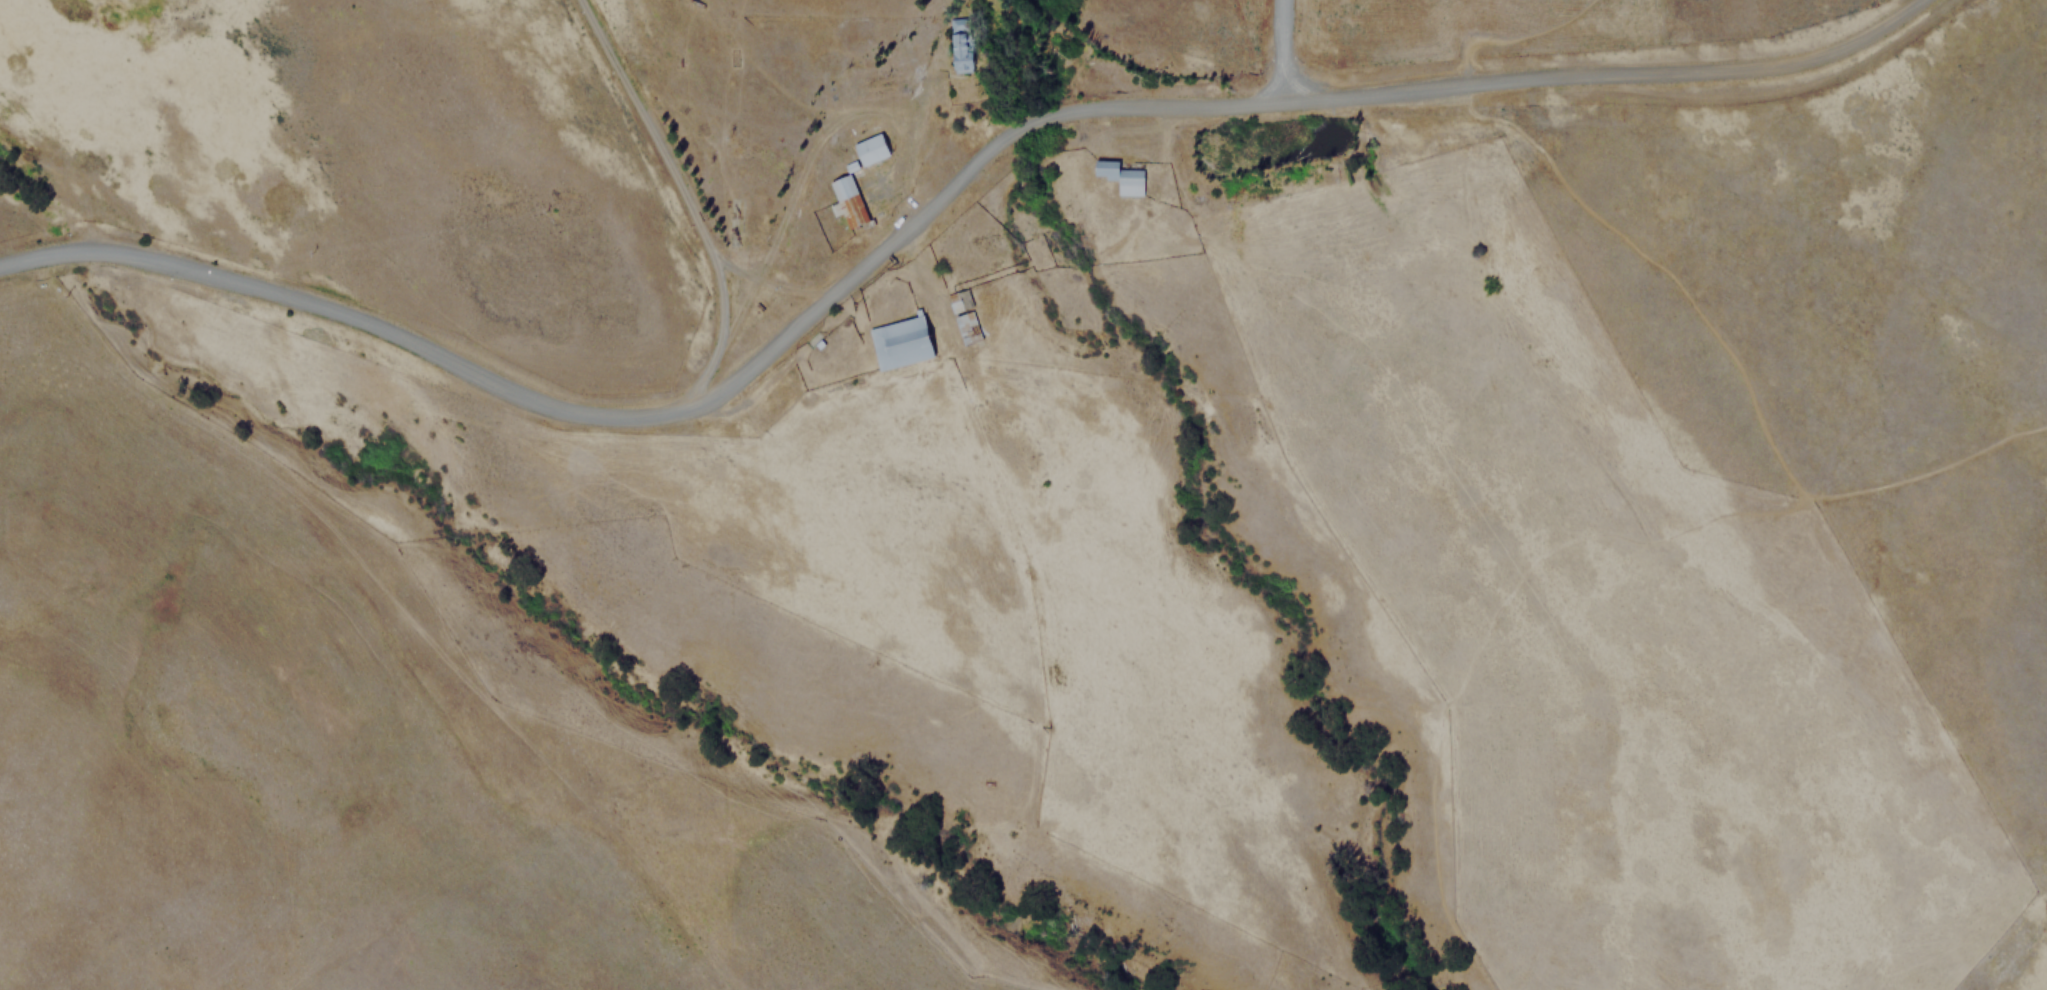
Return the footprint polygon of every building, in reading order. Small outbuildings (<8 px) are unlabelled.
[(953,71),(975,69),(971,30),(948,33),(953,71)] [(854,144),(865,166),(891,153),(881,132),(854,144)] [(1099,173),(1099,158),(1123,159),(1123,167),(1142,168),(1141,194),(1122,193),(1123,174),(1099,173)] [(830,181),(851,228),(873,218),(851,171),(830,181)] [(954,311),(965,307),(960,290),(949,294),(954,311)] [(967,344),(982,339),(972,311),(957,316),(967,344)] [(868,328),(878,367),(880,372),(938,356),(937,352),(927,312),(868,328)]
